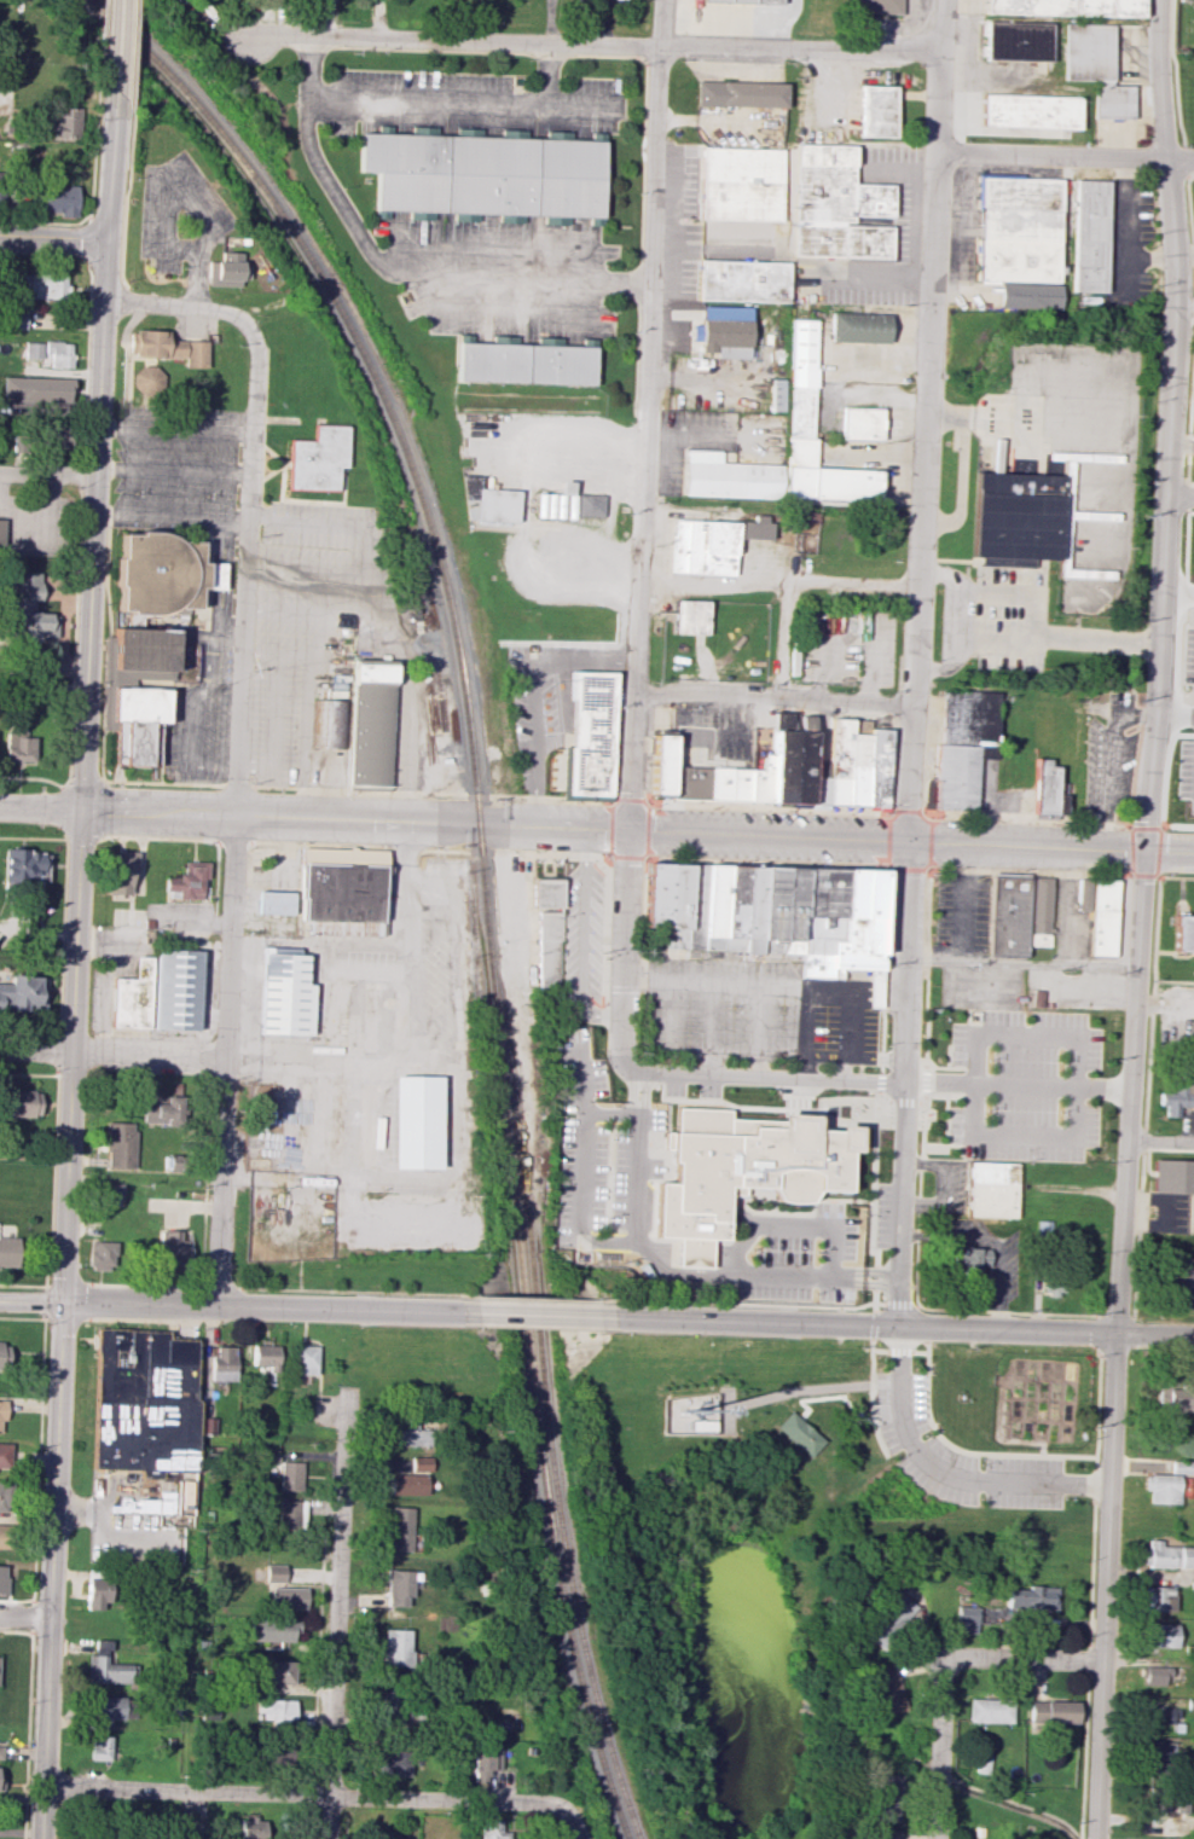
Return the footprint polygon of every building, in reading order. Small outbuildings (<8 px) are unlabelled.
[(851,13),(901,14),(902,0),(851,0),(851,13)] [(985,13),(1141,17),(1141,0),(985,0),(985,13)] [(1048,61),(1049,23),(986,22),(985,59),(1048,61)] [(1132,119),(1132,86),(1111,85),(1112,24),(1064,24),(1063,80),(1093,80),(1092,118),(1132,119)] [(695,106),(784,108),(785,82),(695,80),(695,106)] [(894,86),(860,85),(859,136),(892,137),(894,86)] [(983,126),(984,93),(1078,97),(1077,129),(1070,129),(1068,138),(1059,138),(1059,128),(983,126)] [(49,138),(78,138),(78,108),(54,107),(54,117),(49,117),(49,138)] [(602,140),(526,138),(526,130),(501,129),(500,137),(362,133),(361,172),(378,172),(377,210),(411,211),(411,217),(434,218),(434,212),(454,213),(454,220),(479,221),(479,213),(543,215),(542,224),(567,225),(567,216),(600,217),(602,140)] [(792,256),(889,258),(890,226),(849,225),(849,216),(890,217),(891,185),(852,184),(853,145),(795,144),(792,256)] [(781,149),(702,147),(700,219),(779,221),(781,149)] [(975,280),(976,238),(980,238),(981,178),(1060,179),(1056,283),(975,280)] [(1072,291),(1076,179),(1108,180),(1103,292),(1072,291)] [(40,212),(58,212),(58,217),(76,216),(75,185),(40,186),(40,212)] [(700,243),(745,245),(746,221),(701,220),(700,243)] [(241,252),(219,252),(219,261),(207,261),(207,285),(240,286),(241,252)] [(786,262),(698,260),(697,301),(786,302),(786,262)] [(18,298),(64,297),(63,273),(17,274),(18,298)] [(999,308),(999,283),(1061,285),(1060,309),(999,308)] [(749,307),(701,307),(701,318),(699,318),(699,352),(714,352),(714,358),(748,358),(749,307)] [(25,329),(25,311),(6,311),(6,329),(25,329)] [(830,340),(831,312),(888,314),(887,342),(830,340)] [(877,469),(814,468),(814,439),(812,439),(814,324),(788,323),(785,498),(877,499),(877,469)] [(207,341),(167,340),(167,331),(129,330),(128,356),(184,358),(184,367),(206,368),(207,341)] [(458,382),(592,386),(594,339),(580,338),(580,346),(459,342),(458,382)] [(70,368),(71,343),(24,342),(24,357),(50,358),(49,367),(70,368)] [(158,367),(134,368),(135,393),(159,391),(158,367)] [(1,413),(18,414),(18,402),(70,403),(71,378),(2,377),(1,413)] [(781,379),(769,379),(769,387),(769,412),(782,411),(781,379)] [(841,439),(842,408),(882,408),(881,440),(841,439)] [(290,488),(291,440),(313,440),(314,423),(348,425),(347,465),(338,465),(337,491),(290,488)] [(63,424),(43,425),(44,448),(63,447),(63,424)] [(684,495),(685,451),(721,451),(720,463),(781,464),(779,499),(684,495)] [(973,555),(976,472),(1062,476),(1057,559),(1033,558),(1033,567),(983,564),(983,555),(973,555)] [(477,520),(479,499),(465,499),(460,476),(480,477),(480,489),(517,492),(515,522),(477,520)] [(576,517),(576,493),(602,494),(602,517),(576,517)] [(816,529),(817,512),(795,512),(795,528),(816,529)] [(739,521),(738,538),(768,539),(769,515),(753,514),(753,521),(739,521)] [(671,573),(673,520),(736,523),(734,576),(671,573)] [(114,765),(116,730),(105,730),(106,691),(111,691),(115,627),(128,628),(128,610),(118,610),(120,586),(117,586),(118,558),(121,558),(121,534),(139,535),(139,532),(180,533),(179,541),(201,543),(199,563),(205,563),(204,588),(198,588),(197,609),(179,609),(179,619),(141,617),(141,628),(175,630),(174,642),(199,643),(198,680),(134,678),(133,689),(167,690),(166,723),(158,723),(157,766),(114,765)] [(672,633),(673,599),(707,601),(706,633),(672,633)] [(347,785),(352,663),(394,665),(389,787),(347,785)] [(567,795),(568,747),(570,747),(573,700),(569,700),(570,671),(615,672),(610,797),(567,795)] [(934,810),(937,744),(939,744),(940,690),(996,691),(993,758),(975,758),(973,811),(934,810)] [(314,747),(315,698),(347,700),(346,748),(314,747)] [(770,754),(771,730),(799,730),(799,715),(811,715),(810,760),(808,805),(769,804),(770,754)] [(825,806),(828,761),(829,718),(850,719),(850,733),(847,806),(825,806)] [(35,761),(34,737),(24,737),(24,727),(5,727),(6,762),(35,761)] [(866,807),(869,733),(869,727),(889,729),(887,807),(866,807)] [(847,806),(850,733),(869,733),(866,807),(847,806)] [(648,795),(651,735),(671,736),(670,766),(668,796),(648,795)] [(747,802),(748,768),(760,768),(760,753),(770,754),(769,804),(747,802)] [(1032,813),(1034,758),(1050,758),(1049,766),(1057,766),(1056,782),(1056,814),(1032,813)] [(808,805),(810,760),(828,761),(825,806),(808,805)] [(670,766),(709,767),(708,801),(668,800),(668,796),(670,766)] [(708,801),(709,767),(748,768),(747,802),(708,801)] [(1056,814),(1056,782),(1067,782),(1067,814),(1056,814)] [(45,882),(46,850),(3,850),(2,881),(45,882)] [(131,866),(136,866),(136,853),(106,853),(106,894),(130,894),(131,866)] [(208,861),(183,861),(183,877),(164,877),(164,890),(176,890),(176,899),(202,899),(202,878),(208,879),(208,861)] [(685,948),(665,947),(665,940),(668,940),(668,928),(644,927),(647,862),(688,863),(685,948)] [(300,898),(301,863),(382,865),(379,936),(307,934),(307,921),(302,921),(303,898),(300,898)] [(702,948),(685,948),(688,863),(706,864),(702,948)] [(721,950),(702,948),(706,864),(725,864),(721,950)] [(742,951),(721,950),(725,864),(746,865),(742,951)] [(763,866),(746,865),(742,951),(742,953),(759,953),(759,952),(763,866)] [(784,866),(763,866),(759,952),(781,952),(784,866)] [(801,953),(781,952),(784,866),(805,868),(801,953)] [(800,976),(801,953),(805,868),(845,869),(841,940),(833,939),(831,967),(831,977),(800,976)] [(845,869),(841,940),(833,939),(831,967),(868,969),(879,969),(882,870),(845,869)] [(992,875),(990,955),(1025,956),(1028,876),(992,875)] [(1031,876),(1051,877),(1049,946),(1028,945),(1031,876)] [(1077,910),(1078,878),(1091,878),(1090,910),(1077,910)] [(1091,956),(1094,878),(1118,880),(1115,956),(1091,956)] [(539,988),(539,911),(534,911),(535,881),(562,881),(562,941),(558,941),(558,988),(539,988)] [(257,912),(259,891),(295,892),(294,913),(257,912)] [(1174,917),(1173,951),(1193,951),(1193,918),(1174,917)] [(152,1029),(156,948),(199,951),(196,1031),(152,1029)] [(259,1033),(262,952),(306,955),(305,984),(313,984),(311,1035),(259,1033)] [(111,1027),(112,976),(133,977),(134,956),(150,956),(147,1028),(111,1027)] [(868,969),(866,1006),(877,1008),(879,969),(868,969)] [(45,1011),(45,975),(9,975),(9,983),(0,983),(0,1011),(45,1011)] [(394,1075),(394,1168),(435,1168),(434,1075),(394,1075)] [(1158,1091),(1157,1106),(1163,1106),(1163,1117),(1177,1117),(1177,1107),(1191,1107),(1192,1093),(1185,1092),(1185,1081),(1173,1081),(1172,1092),(1158,1091)] [(0,1091),(0,1118),(39,1117),(38,1090),(0,1091)] [(143,1099),(142,1123),(179,1124),(179,1100),(143,1099)] [(848,1127),(829,1127),(829,1132),(816,1131),(816,1121),(804,1121),(804,1116),(769,1115),(769,1118),(728,1116),(728,1107),(671,1104),(670,1130),(659,1130),(657,1159),(666,1159),(665,1185),(649,1185),(648,1230),(672,1230),(671,1263),(701,1264),(702,1238),(712,1238),(714,1183),(720,1183),(720,1193),(736,1193),(736,1184),(763,1185),(770,1197),(796,1199),(805,1188),(835,1189),(837,1153),(847,1150),(848,1127)] [(134,1123),(105,1122),(104,1168),(132,1169),(134,1123)] [(1193,1193),(1193,1160),(1152,1159),(1151,1192),(1193,1193)] [(1015,1163),(966,1161),(964,1216),(1013,1218),(1015,1163)] [(122,1183),(102,1183),(102,1202),(122,1203),(122,1183)] [(185,1240),(178,1240),(178,1228),(157,1229),(158,1265),(186,1265),(185,1240)] [(17,1268),(18,1237),(0,1237),(0,1267),(17,1268)] [(115,1242),(89,1241),(88,1269),(114,1270),(115,1242)] [(976,1274),(976,1266),(988,1266),(988,1255),(977,1255),(976,1247),(960,1248),(960,1252),(950,1252),(950,1274),(976,1274)] [(1167,1258),(1166,1307),(1193,1308),(1193,1259),(1167,1258)] [(1043,1295),(1062,1294),(1061,1266),(1042,1267),(1043,1295)] [(91,1467),(95,1354),(93,1354),(94,1328),(167,1330),(166,1338),(195,1339),(192,1399),(196,1399),(192,1470),(157,1469),(156,1477),(137,1477),(138,1468),(91,1467)] [(250,1365),(273,1366),(273,1345),(251,1344),(250,1365)] [(315,1375),(315,1346),(291,1345),(291,1374),(315,1375)] [(234,1346),(215,1347),(215,1356),(209,1357),(209,1381),(234,1380),(234,1346)] [(1156,1383),(1155,1413),(1193,1413),(1193,1383),(1156,1383)] [(775,1426),(808,1457),(823,1441),(790,1410),(775,1426)] [(391,1444),(427,1445),(427,1430),(416,1429),(416,1416),(392,1415),(391,1444)] [(430,1456),(410,1457),(411,1471),(430,1471),(430,1456)] [(1193,1474),(1193,1462),(1170,1461),(1170,1473),(1193,1474)] [(279,1489),(300,1490),(300,1462),(279,1462),(279,1489)] [(389,1494),(425,1494),(425,1474),(389,1474),(389,1494)] [(1148,1503),(1178,1504),(1178,1475),(1143,1474),(1142,1491),(1148,1491),(1148,1503)] [(277,1526),(303,1526),(304,1501),(277,1500),(277,1526)] [(388,1550),(409,1551),(411,1507),(389,1507),(388,1550)] [(1162,1546),(1162,1540),(1143,1539),(1143,1566),(1193,1567),(1193,1547),(1162,1546)] [(265,1582),(284,1582),(284,1565),(265,1565),(265,1582)] [(385,1606),(405,1606),(406,1597),(411,1597),(411,1571),(386,1570),(385,1606)] [(102,1609),(102,1601),(110,1602),(111,1573),(86,1572),(85,1609),(102,1609)] [(1172,1586),(1141,1586),(1140,1611),(1171,1611),(1172,1586)] [(305,1609),(305,1588),(270,1587),(269,1608),(305,1609)] [(1056,1610),(1056,1588),(1006,1587),(1006,1609),(1056,1610)] [(879,1646),(915,1608),(899,1592),(863,1630),(879,1646)] [(955,1633),(976,1633),(976,1606),(956,1606),(955,1633)] [(295,1642),(295,1620),(249,1619),(249,1641),(295,1642)] [(1144,1647),(1175,1647),(1176,1624),(1144,1624),(1144,1647)] [(409,1629),(383,1629),(382,1666),(409,1667),(409,1629)] [(86,1682),(134,1684),(135,1664),(110,1663),(110,1640),(95,1640),(94,1655),(87,1655),(86,1682)] [(291,1684),(292,1661),(262,1660),(261,1683),(291,1684)] [(1166,1685),(1167,1667),(1143,1666),(1143,1684),(1166,1685)] [(899,1667),(875,1668),(877,1713),(901,1712),(899,1667)] [(94,1727),(110,1727),(110,1719),(134,1719),(135,1697),(94,1696),(94,1727)] [(1010,1722),(1010,1699),(966,1698),(965,1722),(1010,1722)] [(256,1720),(294,1719),(293,1699),(256,1700),(256,1720)] [(1075,1723),(1075,1701),(1027,1700),(1027,1722),(1075,1723)] [(1177,1707),(1141,1706),(1141,1722),(1177,1723),(1177,1707)] [(109,1736),(90,1735),(89,1760),(109,1761),(109,1736)] [(1173,1741),(1140,1742),(1141,1774),(1168,1773),(1168,1755),(1173,1755),(1173,1741)] [(500,1746),(473,1745),(473,1781),(486,1782),(487,1770),(500,1770),(500,1746)] [(284,1762),(285,1749),(268,1748),(267,1762),(284,1762)] [(409,1776),(410,1751),(373,1750),(373,1775),(409,1776)] [(898,1822),(899,1775),(875,1775),(874,1822),(898,1822)] [(1144,1810),(1168,1811),(1169,1788),(1145,1787),(1144,1810)] [(263,1819),(241,1819),(240,1838),(263,1838),(263,1819)] [(509,1831),(502,1831),(502,1820),(482,1820),(482,1838),(509,1838),(509,1831)] [(898,1831),(873,1830),(873,1838),(897,1838),(898,1831)]
